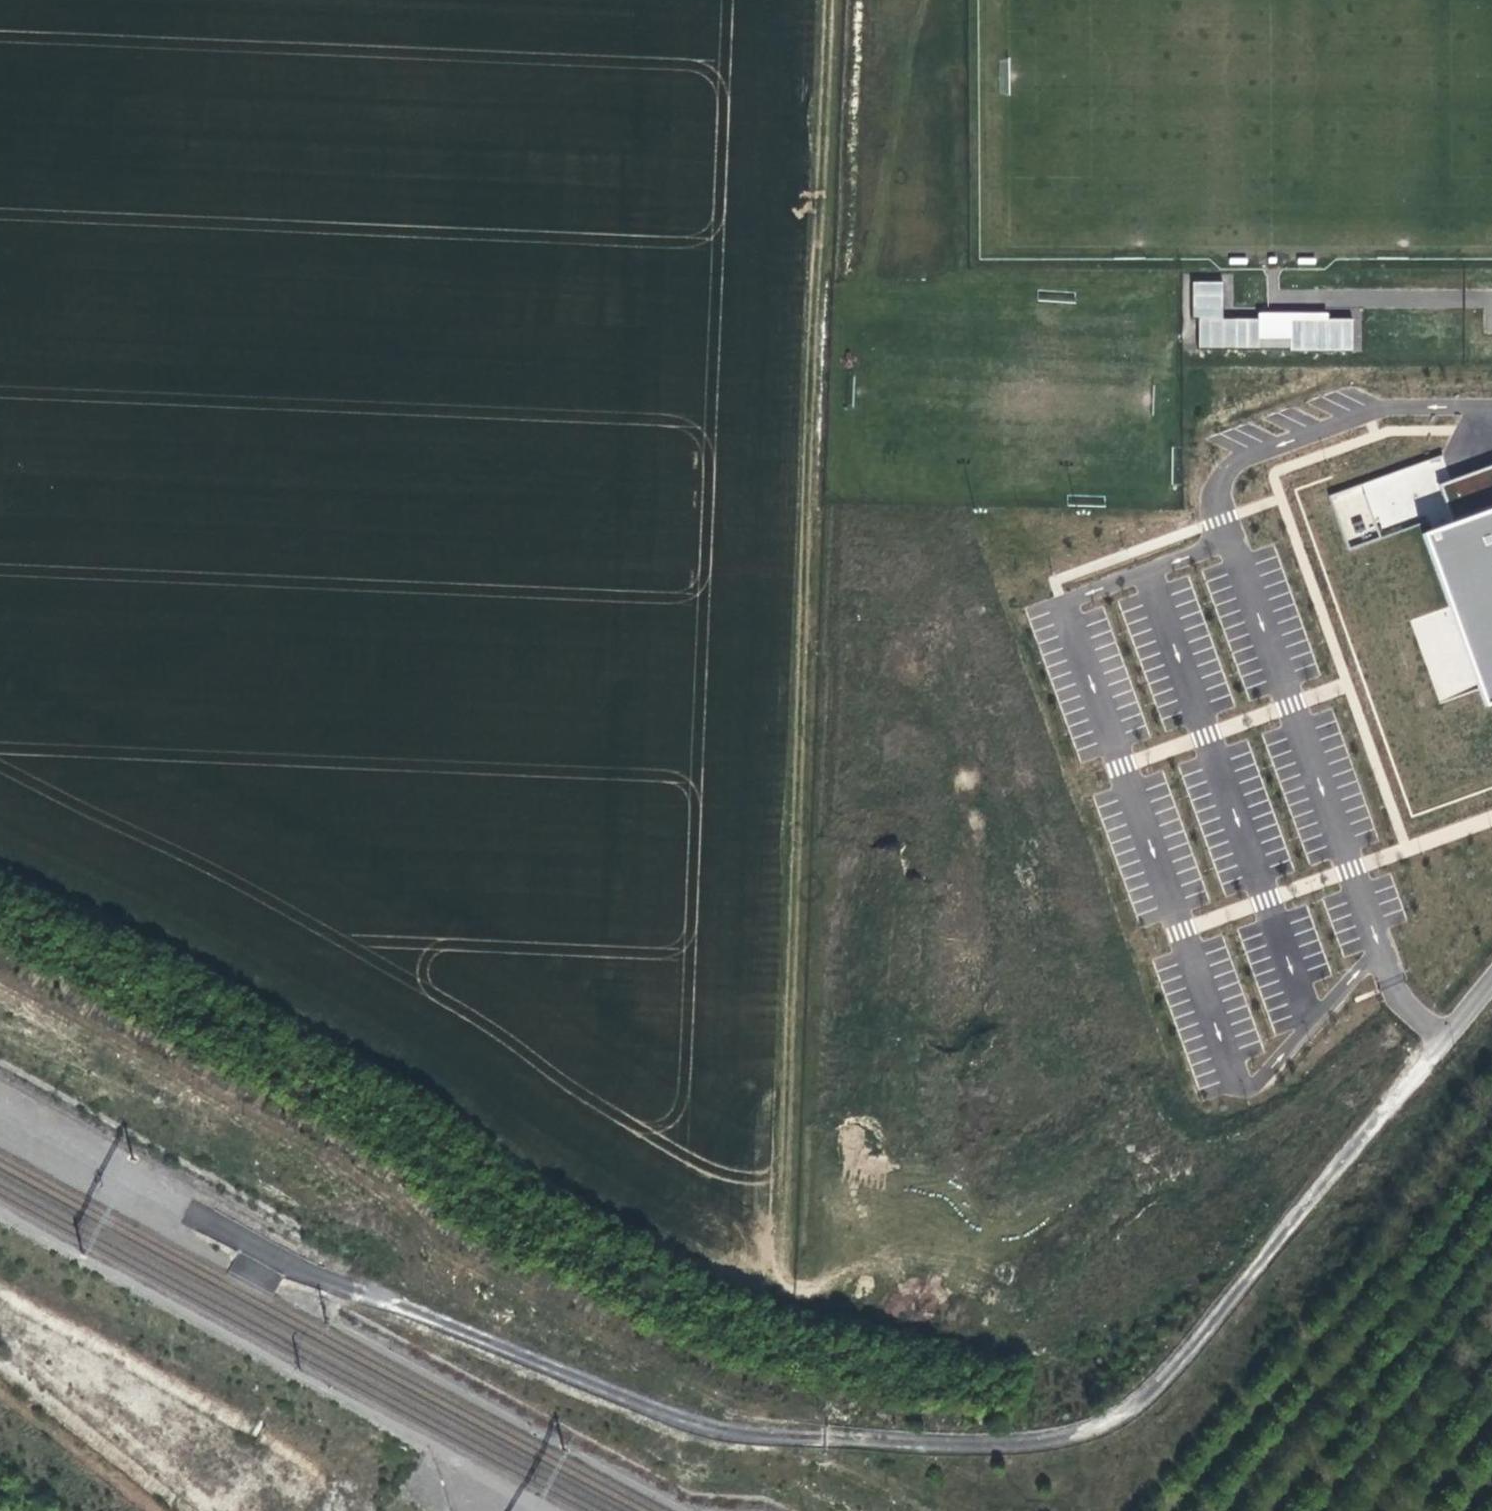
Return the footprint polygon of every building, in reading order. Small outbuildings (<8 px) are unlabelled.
[(1259,318),(1257,318),(1223,318),(1223,282),(1192,282),(1191,319),(1197,319),(1198,350),(1352,351),(1352,319),(1327,318),(1289,319),(1289,337),(1259,336),(1259,318)] [(1257,318),(1259,318),(1259,336),(1289,337),(1289,319),(1327,318),(1327,313),(1257,313),(1257,318)] [(1491,509),(1491,465),(1438,484),(1452,523),(1491,509)] [(1452,523),(1422,534),(1484,705),(1491,702),(1491,509),(1452,523)]
